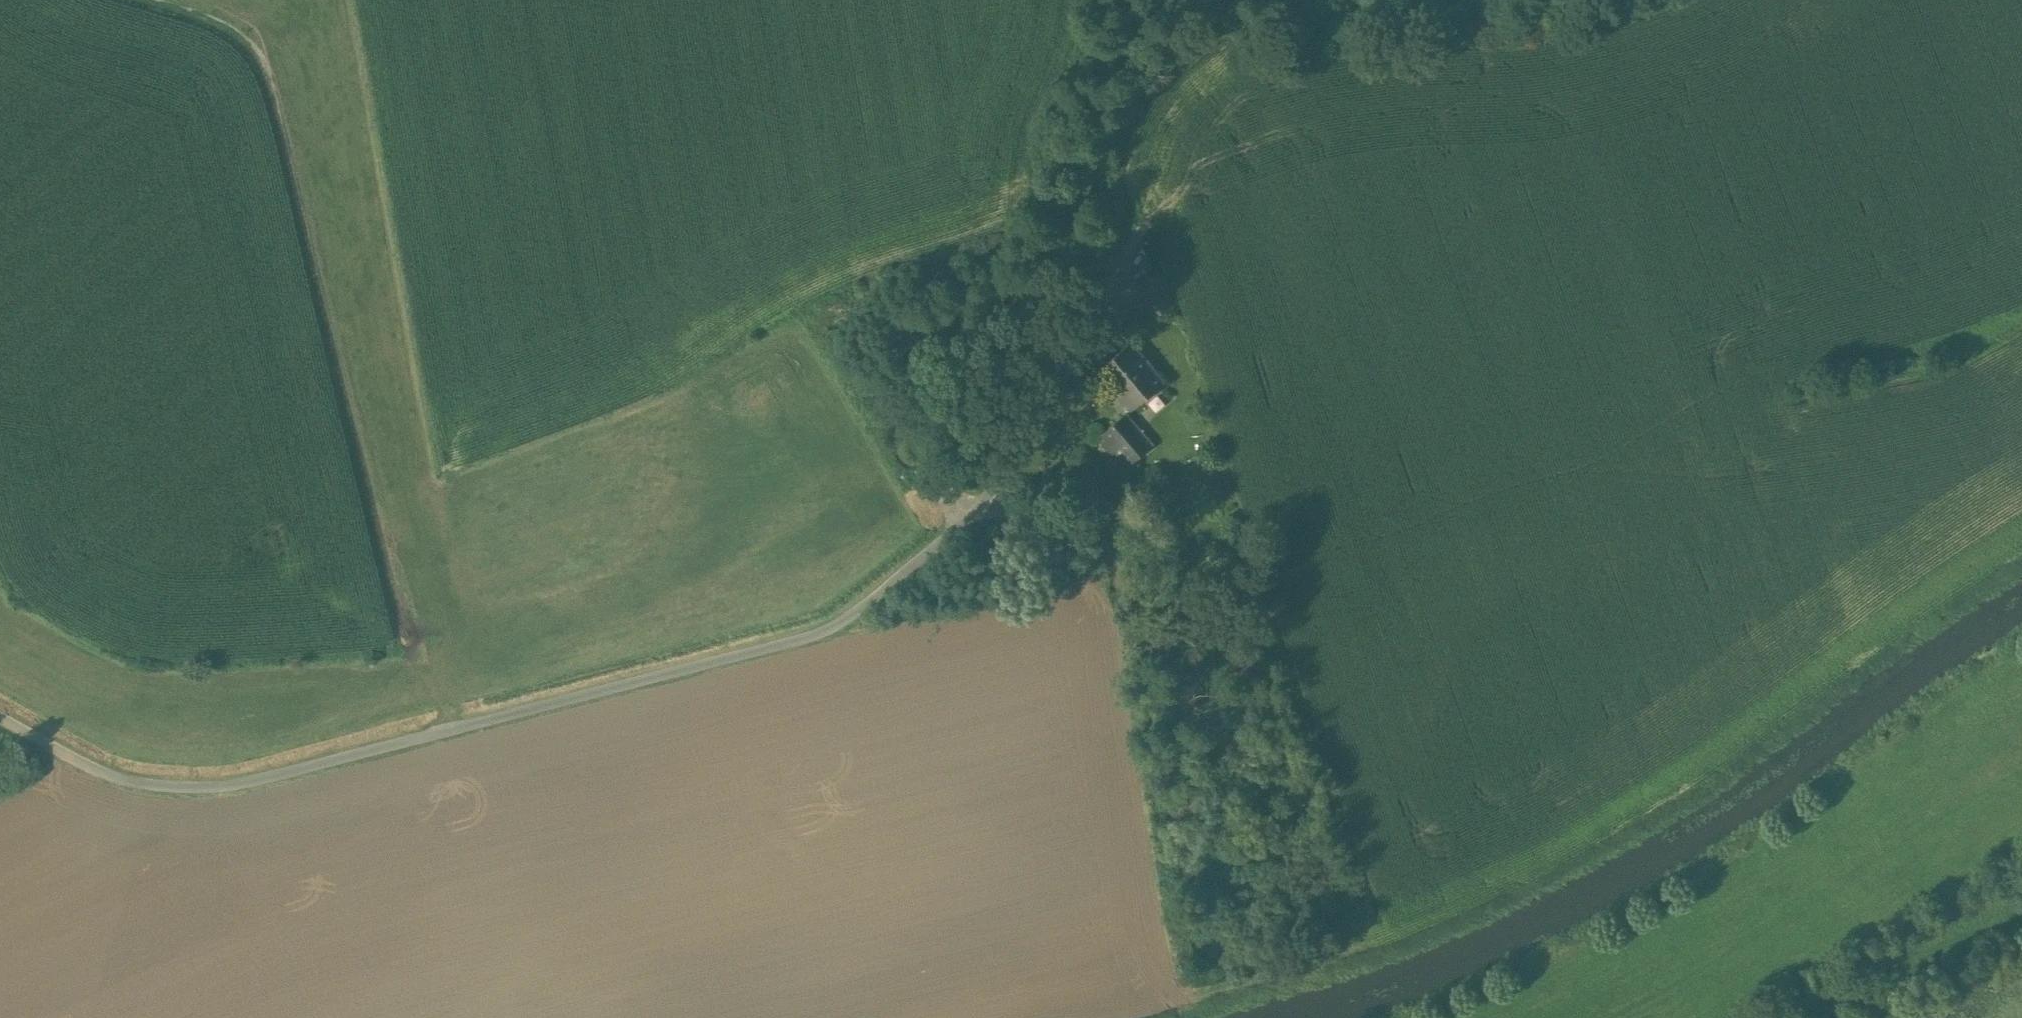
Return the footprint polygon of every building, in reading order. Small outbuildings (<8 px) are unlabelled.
[(1163,381),(1130,341),(1098,368),(1131,408),(1163,381)] [(1139,454),(1114,423),(1099,435),(1125,466),(1139,454)]
